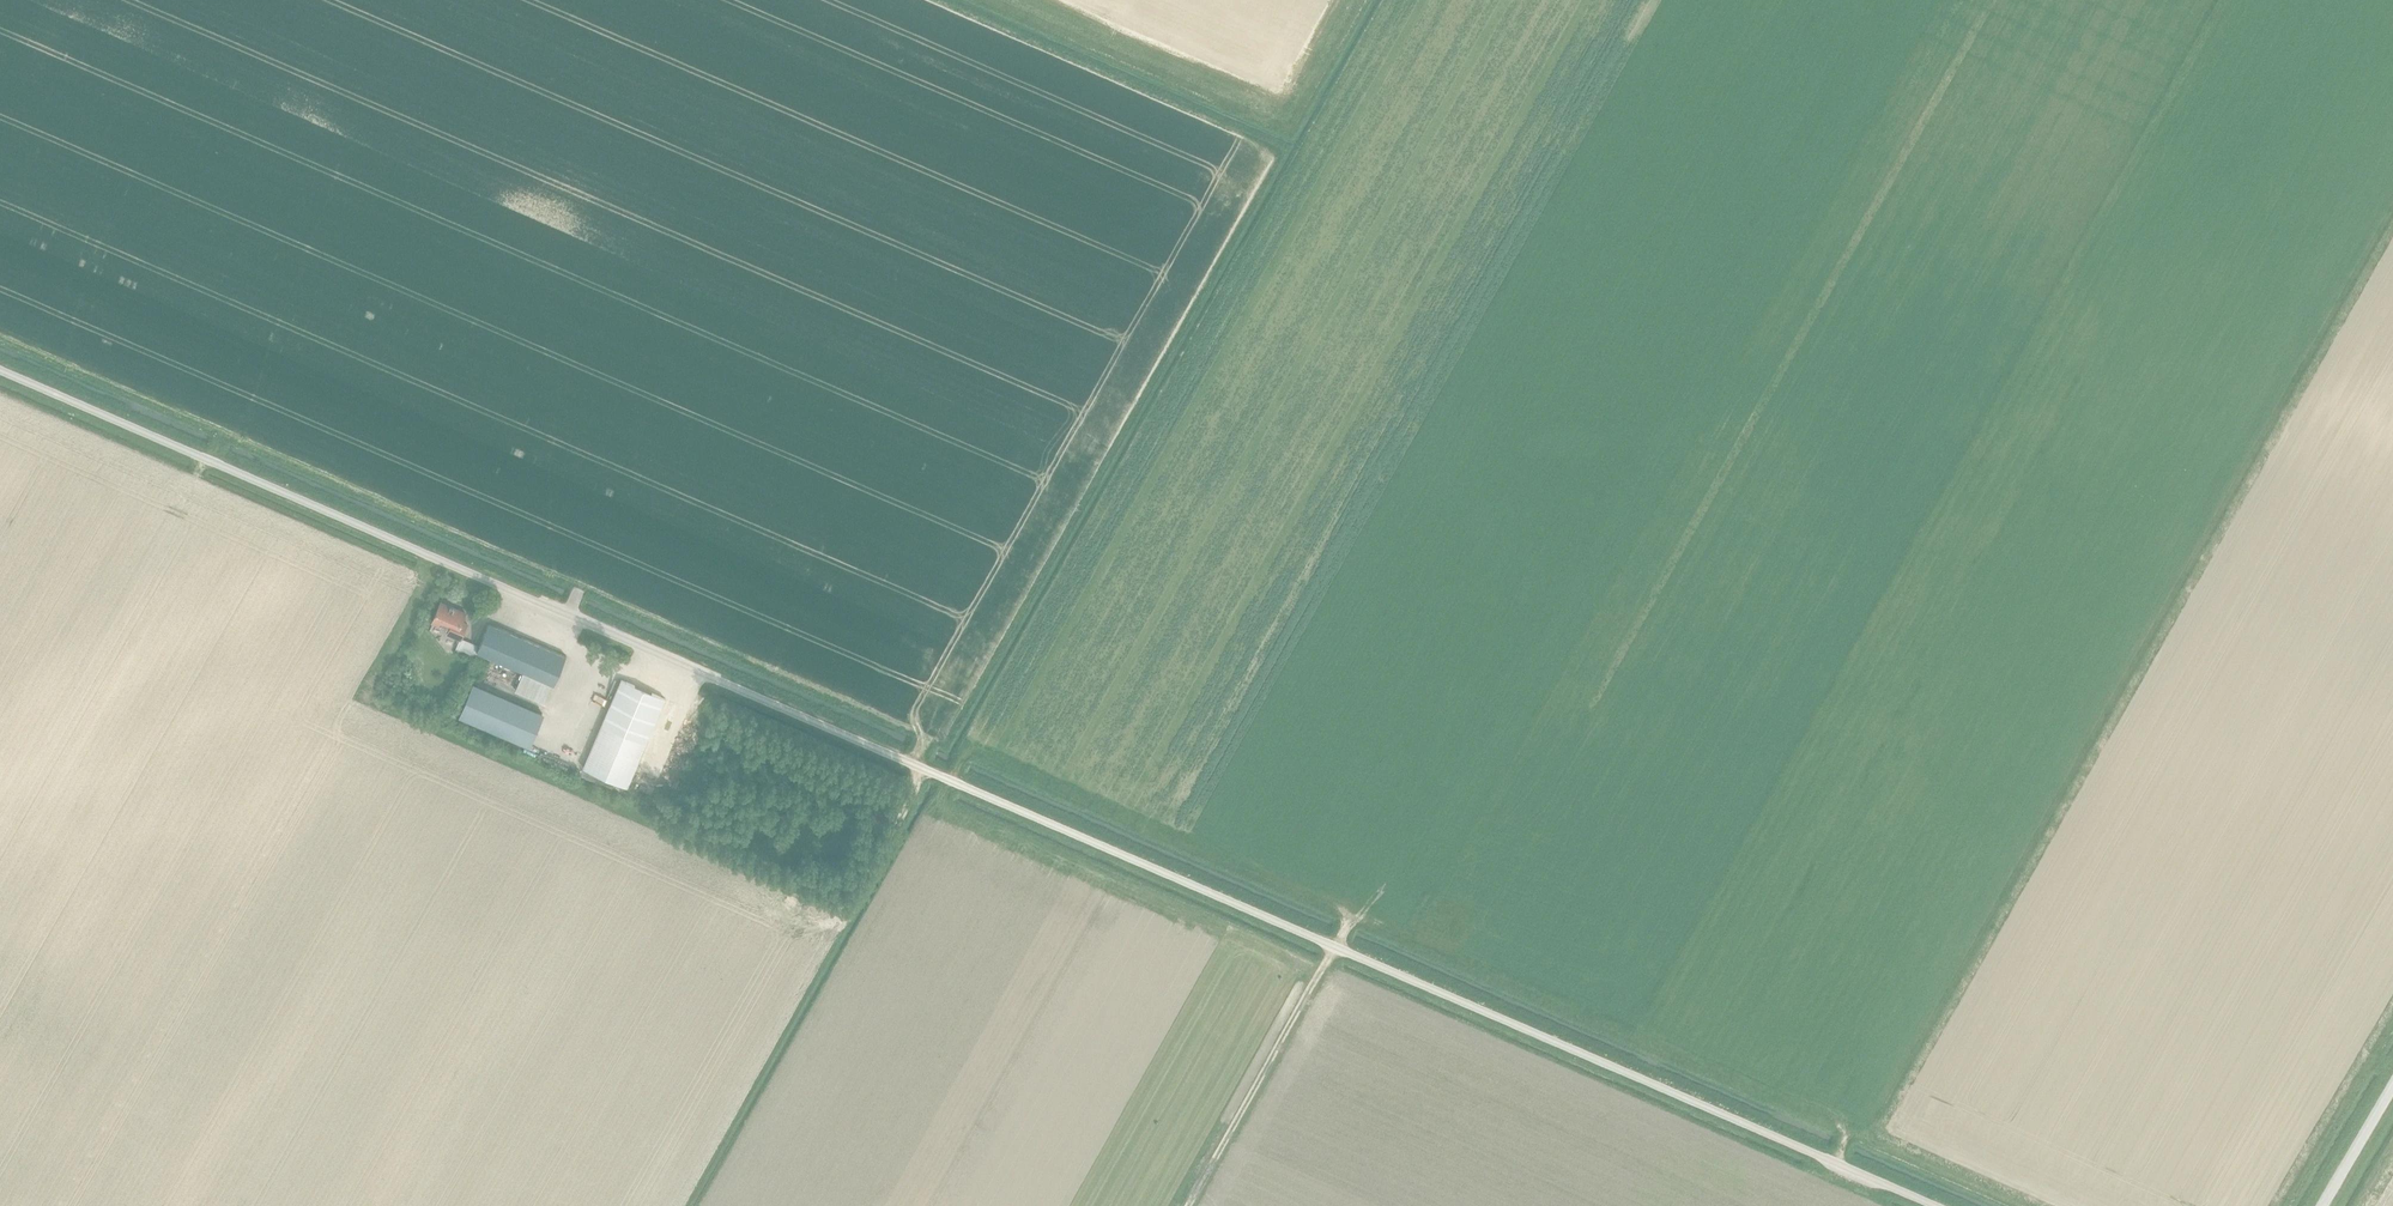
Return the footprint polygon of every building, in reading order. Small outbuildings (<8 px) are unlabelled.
[(446,635),(461,641),(468,623),(463,620),(466,612),(440,601),(431,623),(448,630),(446,635)] [(566,656),(489,623),(477,651),(523,671),(515,689),(546,702),(566,656)] [(486,662),(474,657),(467,672),(480,677),(486,662)] [(665,699),(621,680),(583,768),(627,787),(665,699)] [(473,683),(460,715),(528,745),(542,713),(473,683)] [(653,764),(663,741),(652,736),(642,759),(653,764)]
